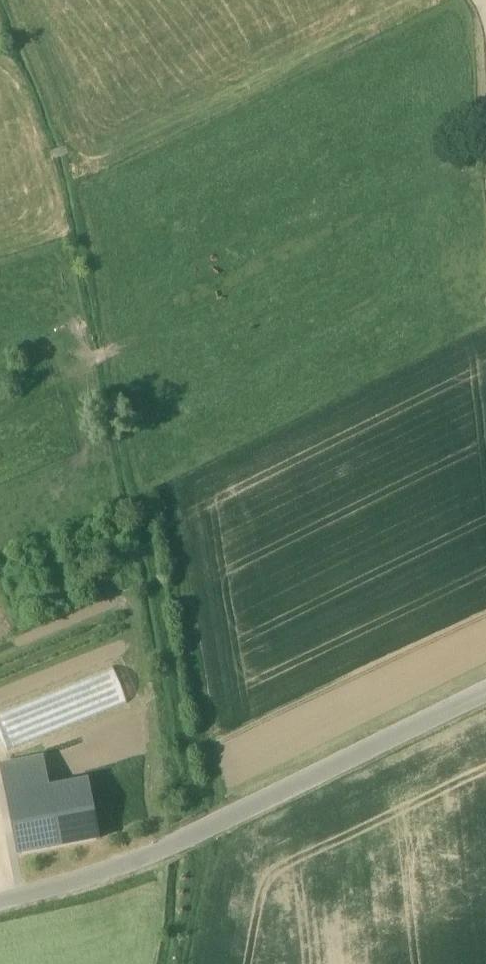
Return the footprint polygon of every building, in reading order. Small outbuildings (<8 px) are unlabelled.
[(7,755),(127,705),(111,666),(0,712),(0,737),(7,755)] [(1,766),(17,855),(99,840),(88,781),(47,788),(42,759),(1,766)]
